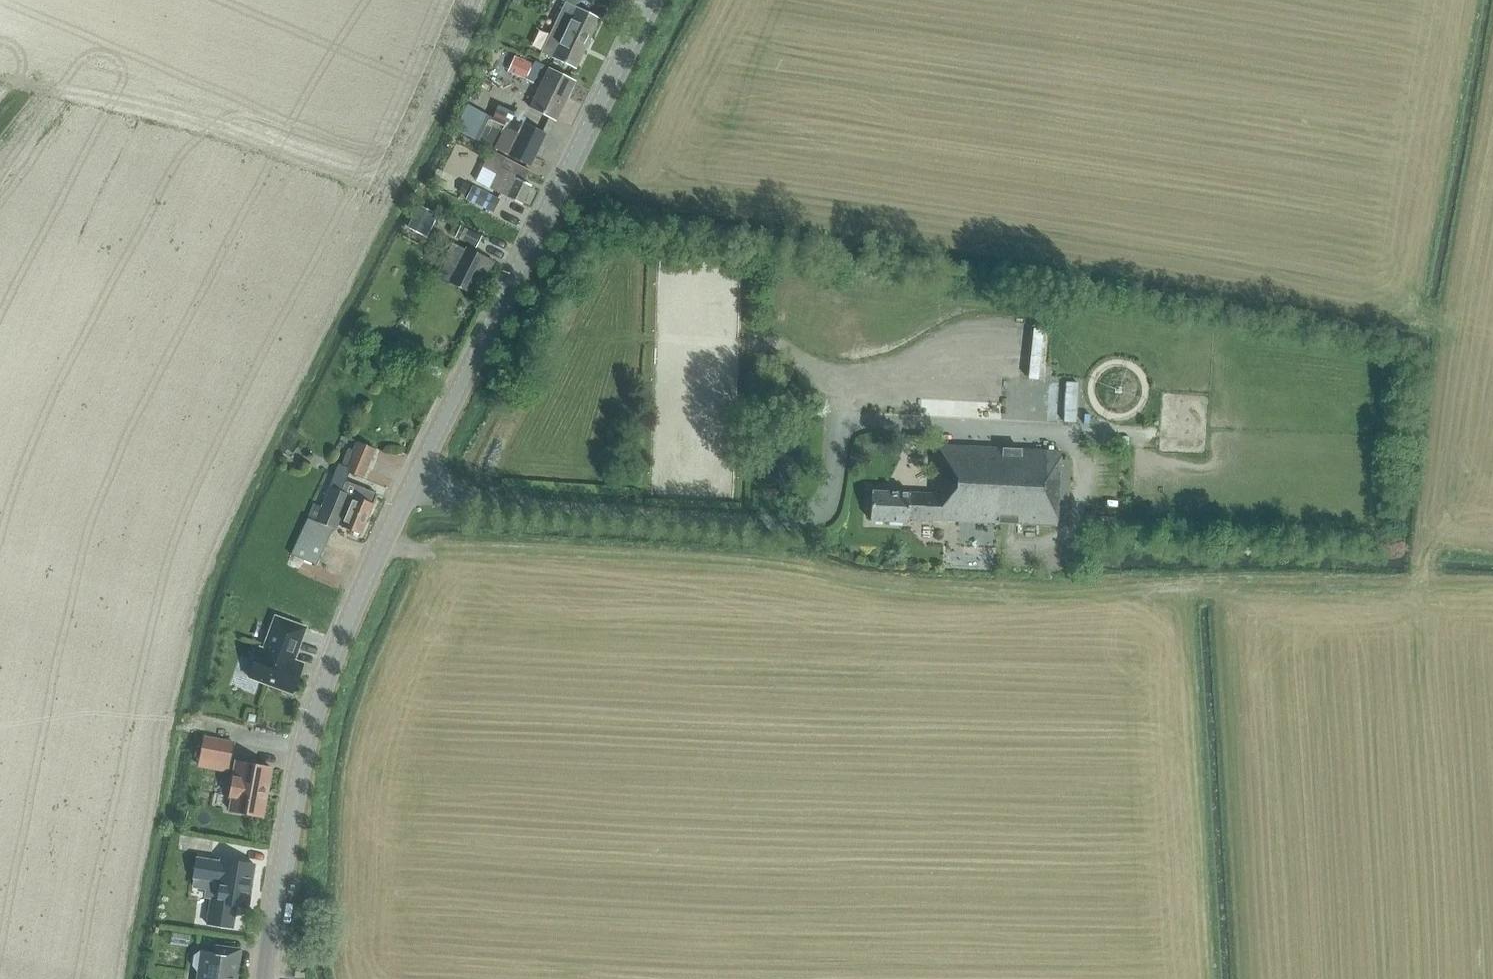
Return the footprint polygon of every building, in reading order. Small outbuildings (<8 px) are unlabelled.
[(566,2),(542,53),(575,69),(599,19),(584,11),(577,7),(566,2)] [(516,58),(509,72),(525,79),(531,65),(516,58)] [(555,120),(575,81),(549,69),(529,108),(555,120)] [(466,105),(455,130),(478,141),(490,116),(466,105)] [(509,156),(526,164),(542,132),(524,124),(509,156)] [(528,176),(530,171),(490,151),(482,168),(496,174),(489,188),(521,204),(531,185),(525,182),(528,176)] [(467,196),(472,185),(466,182),(460,193),(467,196)] [(500,199),(472,185),(467,196),(465,200),(493,213),(500,199)] [(418,205),(407,228),(427,238),(439,215),(418,205)] [(482,237),(460,226),(454,237),(476,248),(482,237)] [(453,241),(435,276),(449,283),(468,292),(472,284),(480,288),(494,261),(466,247),(453,241)] [(404,354),(400,363),(412,368),(416,360),(404,354)] [(1051,381),(1049,423),(1078,423),(1079,381),(1051,381)] [(372,504),(376,494),(346,482),(349,474),(363,479),(374,449),(357,442),(353,450),(348,448),(341,466),(338,464),(322,506),(315,503),(308,518),(307,518),(299,536),(298,535),(290,554),(317,566),(326,546),(327,547),(334,529),(335,530),(347,503),(350,505),(340,527),(360,535),(373,504),(372,504)] [(1057,527),(1058,503),(1060,479),(1061,451),(935,445),(933,494),(871,492),(870,523),(909,524),(909,520),(1057,527)] [(275,616),(262,649),(260,648),(248,678),(291,694),(302,663),(294,660),(306,627),(275,616)] [(202,735),(197,756),(229,763),(233,742),(202,735)] [(263,818),(272,767),(235,760),(232,776),(228,798),(231,798),(228,812),(263,818)] [(213,838),(180,833),(177,850),(210,855),(213,838)] [(210,900),(206,925),(232,928),(236,906),(248,908),(254,865),(219,860),(219,862),(195,858),(192,879),(216,883),(214,901),(210,900)] [(239,950),(215,946),(214,953),(204,952),(201,952),(195,956),(194,965),(198,971),(197,978),(236,978),(239,950)]
